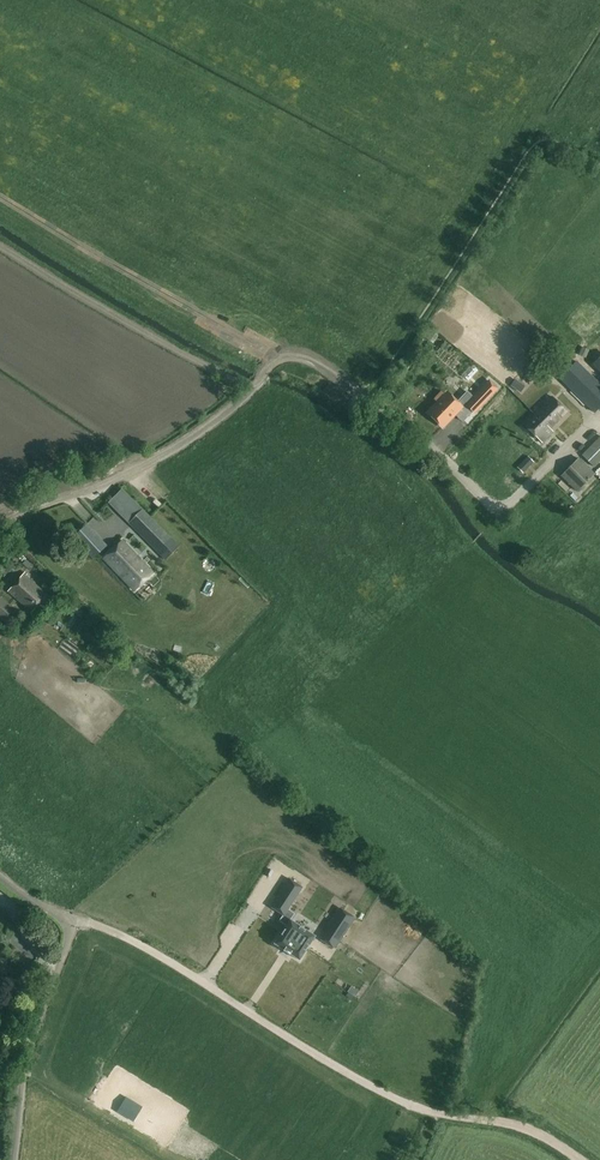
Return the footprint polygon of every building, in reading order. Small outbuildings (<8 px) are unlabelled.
[(422,335),(430,341),(436,332),(429,326),(422,335)] [(582,347),(579,355),(585,358),(589,350),(582,347)] [(594,412),(599,407),(599,384),(577,361),(560,378),(594,412)] [(515,379),(511,386),(519,391),(523,385),(515,379)] [(447,393),(428,412),(443,426),(461,407),(465,403),(467,404),(466,404),(474,412),(497,389),(489,381),(473,397),(467,392),(457,403),(447,393)] [(534,414),(550,429),(568,412),(552,396),(534,414)] [(553,432),(550,429),(534,414),(524,424),(542,443),(553,432)] [(582,455),(594,467),(599,461),(599,438),(599,437),(582,455)] [(534,462),(528,456),(517,467),(523,473),(534,462)] [(578,457),(561,475),(578,492),(595,474),(578,457)] [(117,510),(130,497),(122,489),(109,502),(117,510)] [(171,537),(142,509),(142,508),(128,522),(156,552),(171,537)] [(92,559),(107,546),(87,523),(71,538),(92,559)] [(153,573),(122,541),(103,559),(134,590),(153,573)] [(31,613),(47,595),(24,574),(8,592),(31,613)] [(42,587),(49,593),(54,587),(46,581),(42,587)] [(0,596),(0,619),(6,624),(17,610),(0,596)] [(289,878),(270,906),(283,915),(279,920),(286,925),(275,942),(274,942),(274,943),(275,944),(283,949),(289,953),(298,959),(299,960),(300,959),(314,936),(315,936),(314,935),(291,920),(290,919),(294,913),(287,909),(302,887),(289,878)] [(341,908),(321,940),(334,948),(355,917),(341,908)]
